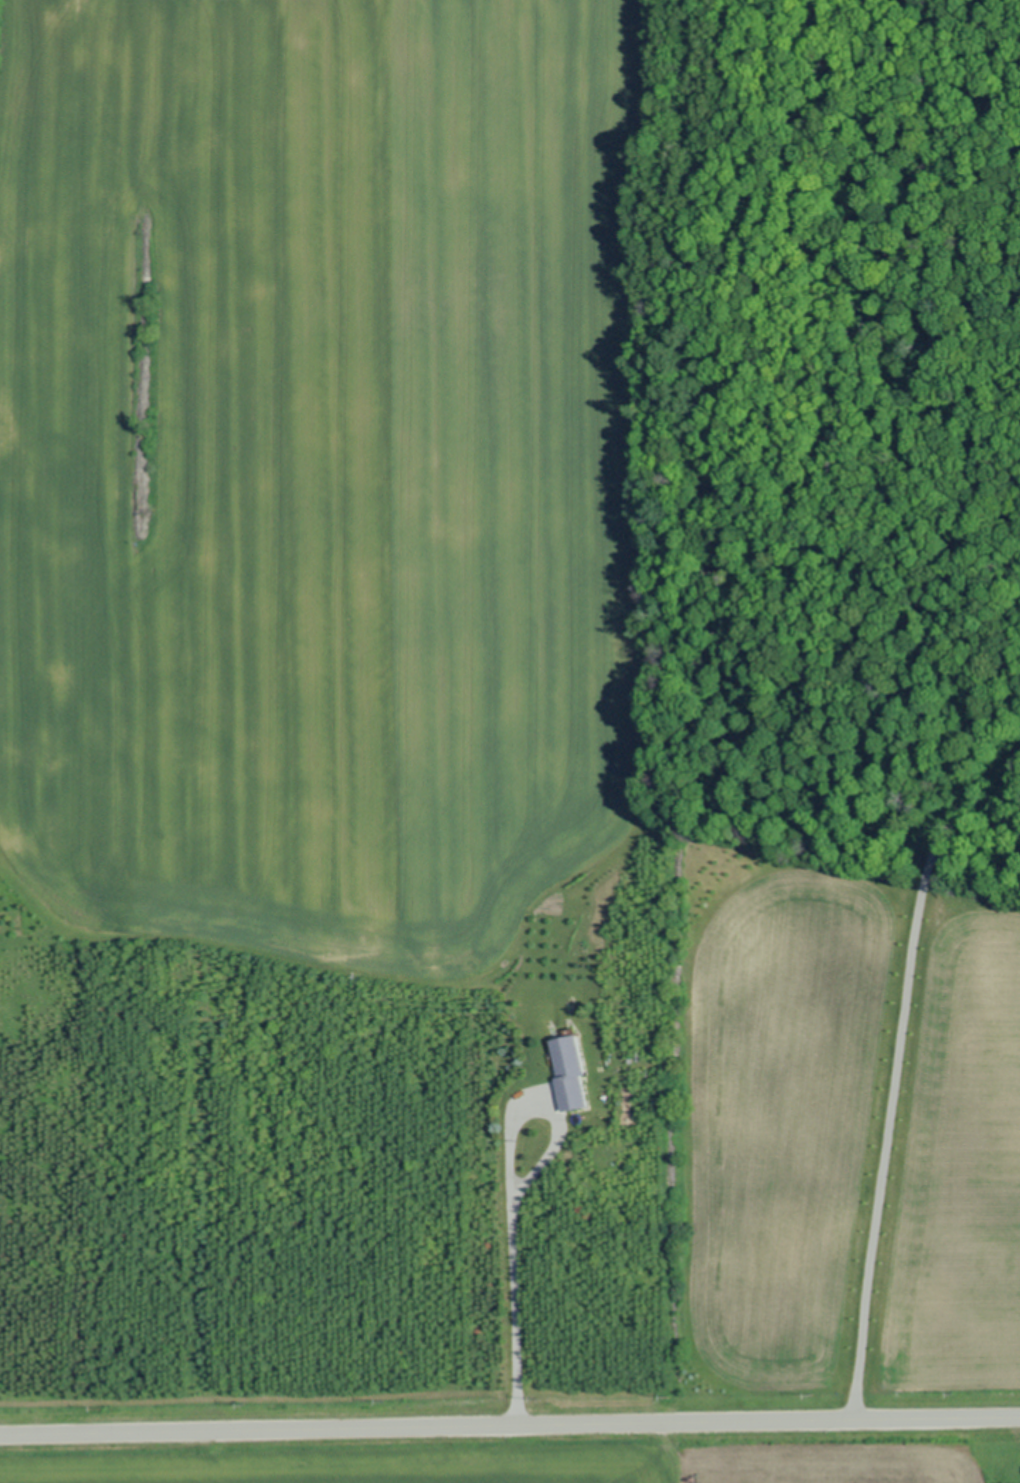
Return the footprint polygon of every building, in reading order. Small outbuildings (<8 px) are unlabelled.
[(560,1083),(516,1089),(518,1104),(549,1100),(550,1108),(562,1107),(562,1113),(590,1109),(585,1076),(587,1076),(581,1036),(554,1040),(560,1083)]
